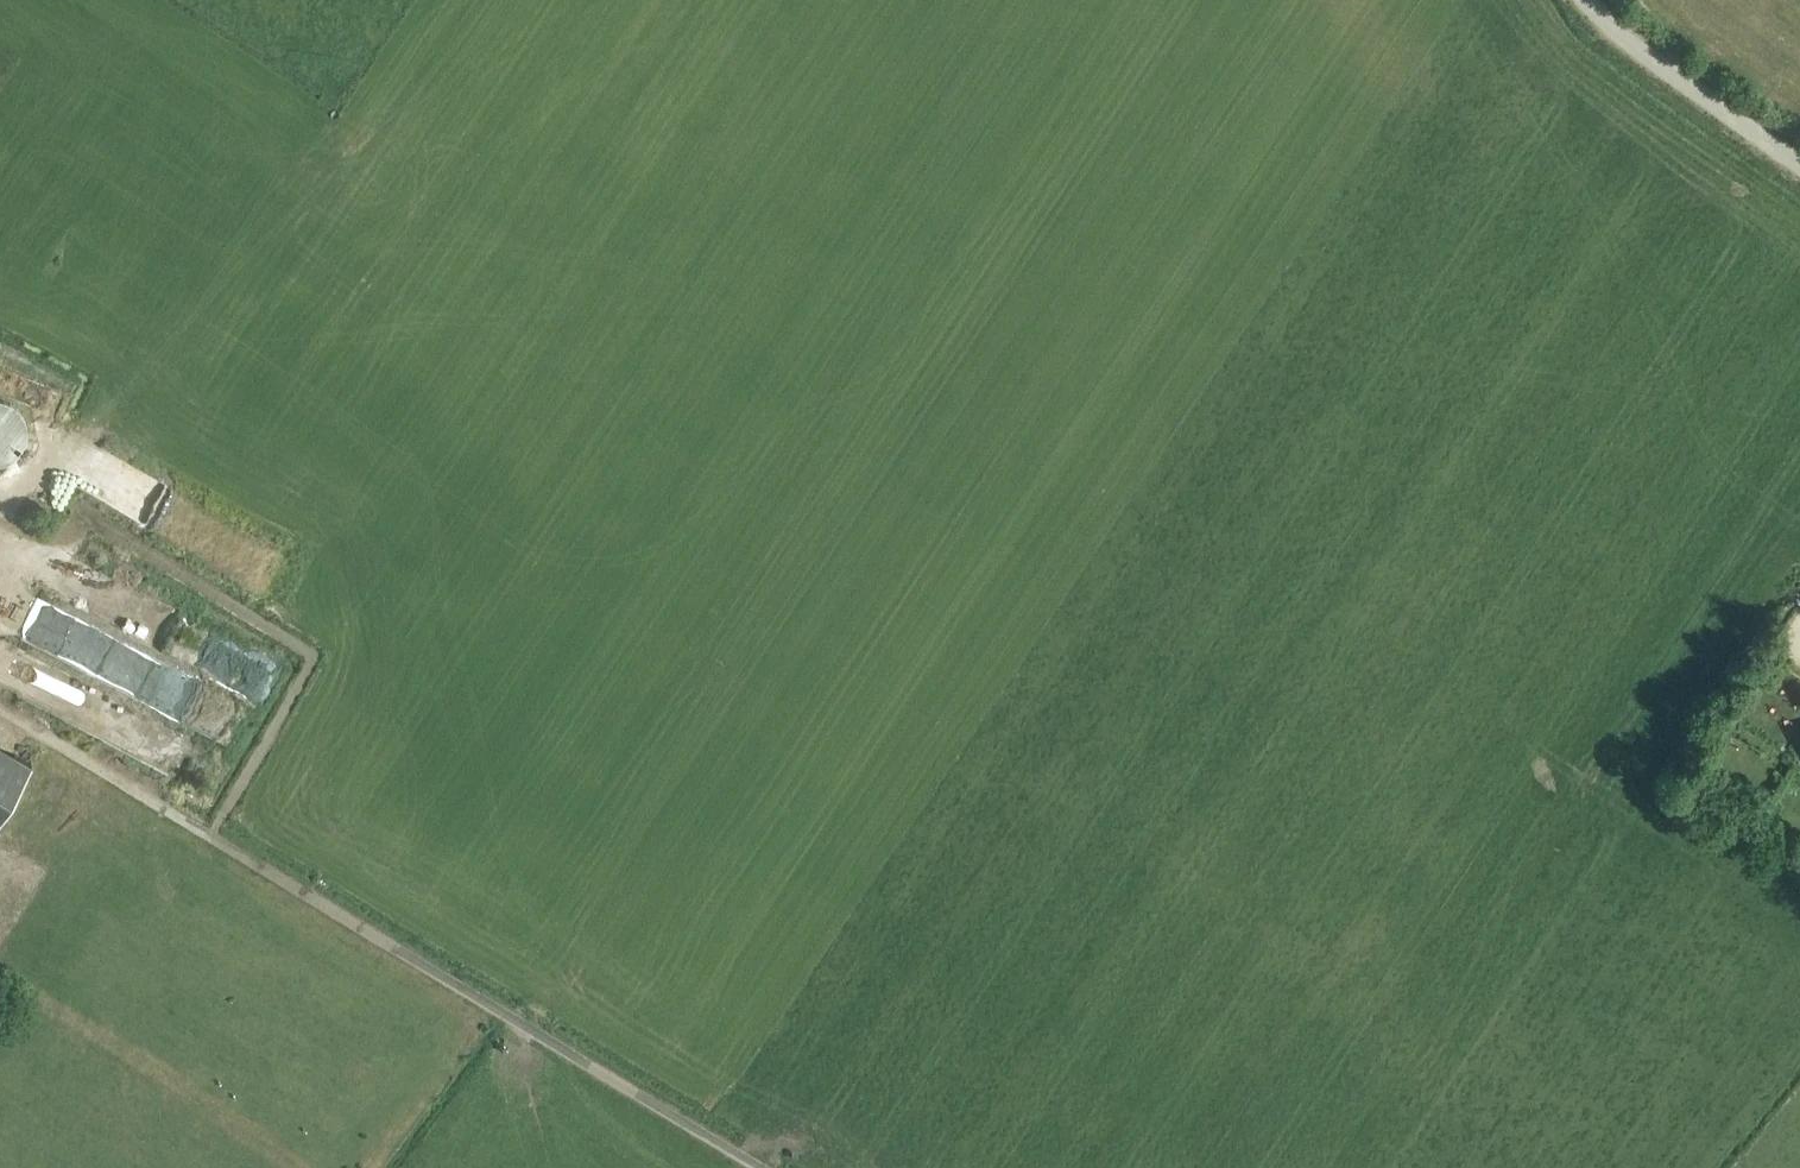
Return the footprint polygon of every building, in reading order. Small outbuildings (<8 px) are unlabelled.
[(0,399),(0,463),(8,461),(20,451),(27,436),(24,421),(15,406),(1,399),(0,399)] [(114,655),(244,713),(260,676),(131,618),(114,655)] [(155,727),(163,712),(92,674),(83,691),(67,682),(71,675),(43,660),(39,666),(47,670),(42,679),(119,721),(124,710),(155,727)] [(32,764),(0,745),(0,818),(32,764)]
